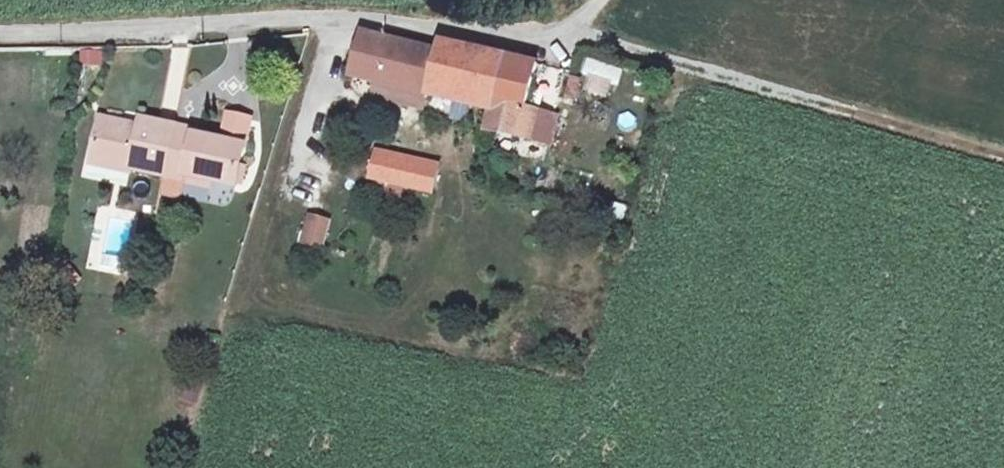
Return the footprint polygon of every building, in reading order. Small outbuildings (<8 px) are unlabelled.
[(542,62),(449,44),(438,43),(436,53),(363,37),(352,77),(379,84),(375,99),(423,110),(427,92),(501,108),(496,131),(536,141),(541,117),(530,115),(542,62)] [(588,57),(577,89),(609,100),(620,68),(588,57)] [(200,124),(182,120),(170,175),(190,179),(192,172),(240,182),(249,141),(255,114),(233,109),(227,136),(199,131),(200,124)] [(136,169),(170,175),(182,120),(145,112),(144,120),(107,113),(99,154),(137,162),(136,169)] [(559,121),(541,117),(536,141),(554,145),(559,121)] [(97,162),(135,170),(136,169),(137,162),(99,154),(97,162)] [(377,158),(372,178),(428,191),(432,171),(377,158)] [(126,277),(137,223),(97,214),(86,268),(126,277)] [(330,225),(313,220),(312,225),(329,230),(330,225)] [(329,230),(312,225),(306,245),(322,250),(329,230)]
